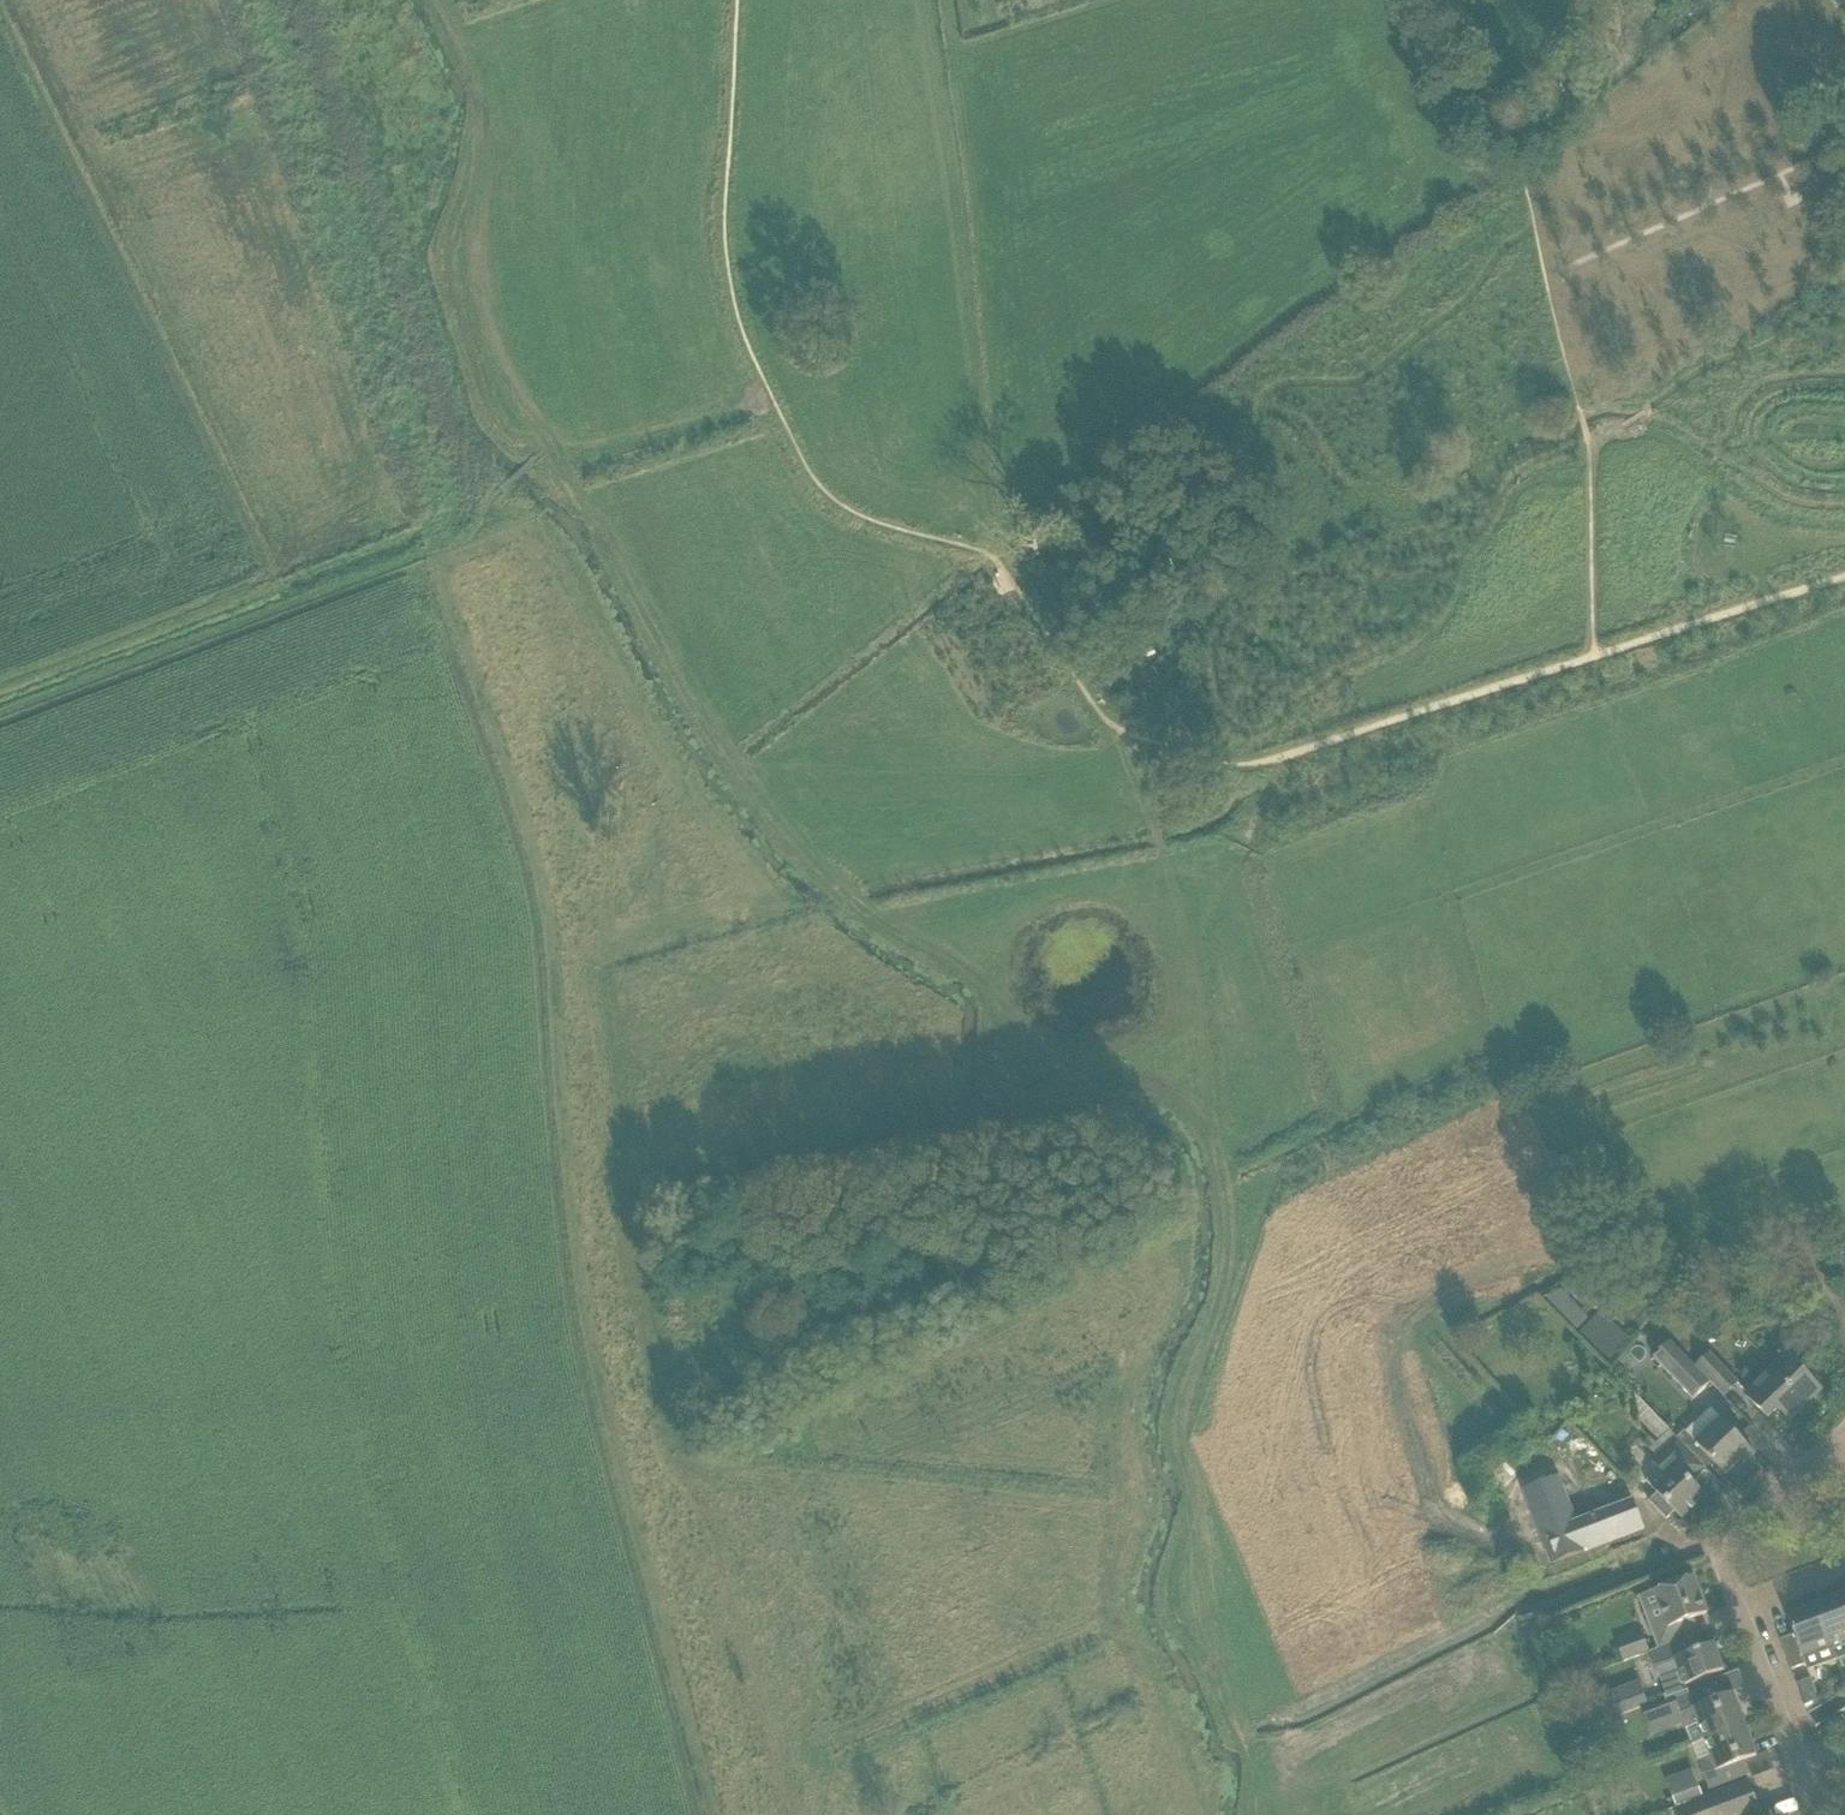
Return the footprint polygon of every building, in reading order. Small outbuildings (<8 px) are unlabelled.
[(1672,3),(1679,16),(1681,15),(1683,19),(1689,15),(1687,12),(1688,11),(1682,0),(1678,0),(1672,3)] [(1586,1332),(1612,1355),(1628,1337),(1603,1314),(1586,1332)] [(1710,1382),(1695,1367),(1670,1340),(1653,1357),(1692,1398),(1710,1382)] [(1710,1353),(1695,1367),(1710,1382),(1723,1396),(1738,1382),(1710,1353)] [(1783,1413),(1789,1419),(1820,1389),(1786,1354),(1745,1394),(1751,1400),(1764,1414),(1778,1400),(1787,1409),(1783,1413)] [(1683,1431),(1676,1437),(1689,1449),(1705,1467),(1712,1460),(1725,1474),(1746,1454),(1749,1458),(1755,1452),(1738,1435),(1721,1418),(1695,1443),(1683,1431)] [(1689,1449),(1676,1437),(1656,1457),(1663,1464),(1658,1468),(1665,1475),(1651,1488),(1655,1492),(1647,1500),(1666,1519),(1667,1518),(1675,1511),(1684,1520),(1708,1497),(1691,1480),(1705,1467),(1689,1449)] [(1645,1613),(1658,1648),(1658,1650),(1695,1636),(1700,1634),(1694,1618),(1707,1613),(1693,1575),(1654,1590),(1661,1607),(1645,1613)] [(1815,1605),(1830,1644),(1831,1644),(1844,1638),(1844,1603),(1842,1595),(1815,1605)] [(1830,1644),(1815,1605),(1787,1616),(1794,1634),(1780,1639),(1792,1669),(1806,1663),(1808,1670),(1837,1659),(1831,1644),(1830,1644)] [(1658,1650),(1658,1648),(1649,1651),(1667,1697),(1688,1689),(1686,1685),(1701,1679),(1724,1670),(1714,1643),(1700,1648),(1695,1636),(1658,1650)] [(1797,1682),(1805,1705),(1820,1699),(1811,1677),(1797,1682)] [(1700,1723),(1706,1739),(1744,1724),(1732,1693),(1721,1697),(1716,1683),(1694,1692),(1676,1699),(1675,1696),(1641,1708),(1652,1735),(1684,1723),(1686,1728),(1700,1723)] [(1835,1715),(1844,1709),(1844,1691),(1827,1702),(1835,1715)] [(1844,1739),(1844,1719),(1843,1716),(1834,1721),(1844,1739)] [(1744,1724),(1706,1739),(1712,1755),(1698,1760),(1709,1789),(1728,1782),(1750,1773),(1745,1760),(1756,1756),(1744,1724)] [(1711,1814),(1738,1814),(1759,1807),(1749,1780),(1704,1797),(1711,1814)] [(1670,1793),(1675,1806),(1703,1796),(1698,1783),(1670,1793)]
